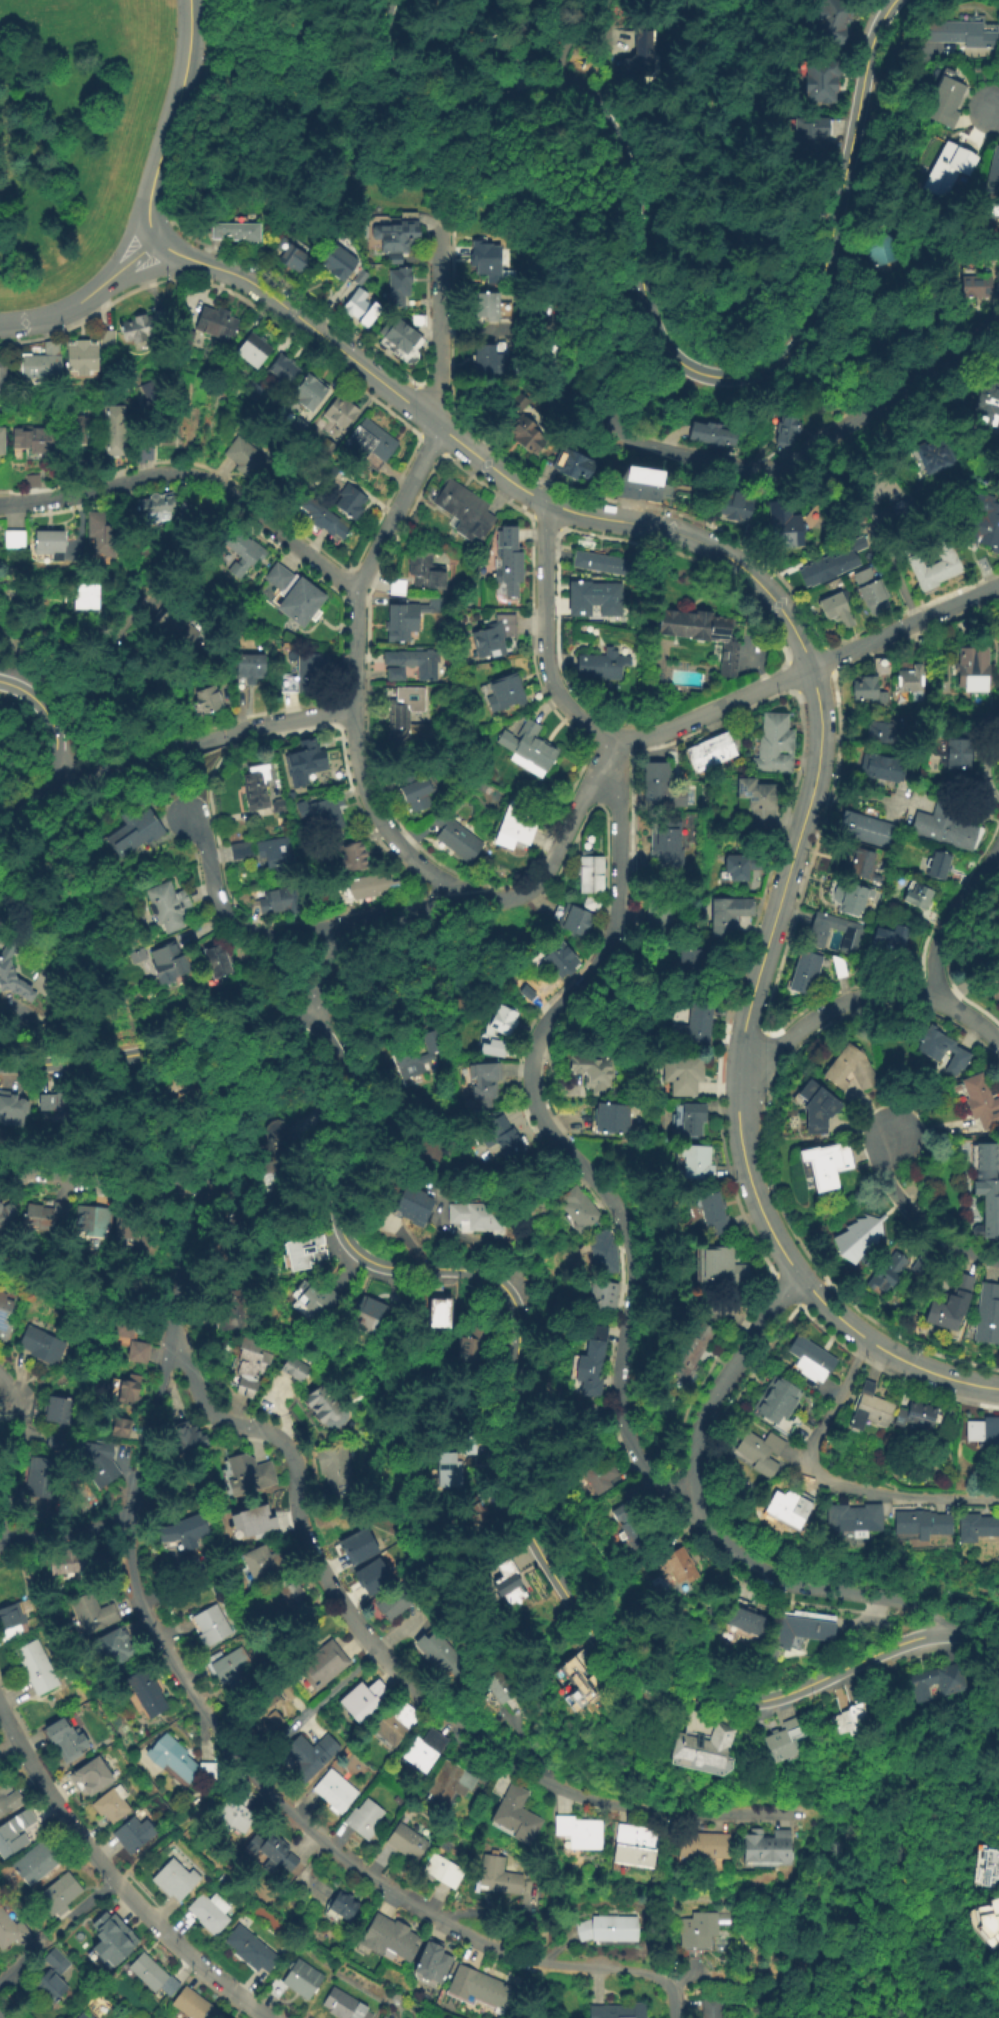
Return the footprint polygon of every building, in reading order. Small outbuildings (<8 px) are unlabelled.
[(808,2),(809,0),(856,0),(852,8),(852,9),(849,15),(847,14),(845,18),(852,22),(845,35),(808,16),(814,5),(808,2)] [(986,22),(998,23),(998,48),(968,47),(967,42),(932,39),(932,20),(986,21),(986,22)] [(663,29),(662,75),(655,75),(655,80),(644,80),(644,73),(621,72),(622,56),(643,57),(644,28),(663,29)] [(807,48),(840,47),(841,71),(837,71),(837,85),(835,85),(836,99),(808,100),(807,74),(806,74),(805,64),(807,64),(807,48)] [(967,112),(960,128),(931,115),(950,74),(973,85),(963,110),(967,112)] [(830,111),(830,131),(827,131),(827,151),(795,151),(795,126),(789,126),(789,109),(797,109),(797,111),(830,111)] [(978,152),(967,173),(964,171),(951,197),(928,186),(951,139),(978,152)] [(994,143),(998,144),(998,195),(984,191),(994,143)] [(972,202),(998,201),(998,215),(972,212),(972,202)] [(418,224),(418,238),(409,238),(410,252),(379,252),(379,238),(371,238),(371,225),(400,224),(400,220),(401,220),(401,212),(418,213),(418,224)] [(261,224),(260,243),(242,243),(242,240),(233,240),(233,236),(222,236),(222,240),(212,239),(212,223),(261,224)] [(280,235),(289,241),(291,238),(297,240),(304,248),(308,249),(312,253),(309,255),(311,258),(308,267),(299,275),(292,270),(285,265),(277,260),(281,254),(273,247),(280,235)] [(895,261),(873,269),(863,243),(886,235),(895,261)] [(483,238),(483,240),(491,240),(491,242),(500,242),(502,272),(500,272),(501,281),(487,282),(486,272),(476,272),(476,263),(473,263),(472,238),(483,238)] [(364,269),(354,282),(348,276),(347,278),(341,273),(337,277),(326,269),(326,268),(315,259),(330,240),(354,257),(352,260),(364,269)] [(412,265),(412,280),(410,280),(410,293),(403,293),(403,304),(389,304),(389,267),(398,267),(398,264),(412,265)] [(989,275),(989,295),(959,295),(959,274),(989,275)] [(372,306),(361,321),(353,315),(351,318),(341,311),(359,287),(369,294),(365,300),(372,306)] [(509,294),(508,322),(485,322),(485,318),(472,317),(472,293),(509,294)] [(204,305),(217,310),(219,305),(233,310),(231,315),(240,318),(233,335),(230,334),(228,339),(195,327),(204,305)] [(164,307),(167,323),(155,326),(156,333),(148,335),(148,338),(133,342),(132,339),(123,341),(118,320),(134,316),(134,314),(146,311),(147,314),(154,312),(153,309),(164,307)] [(426,314),(426,325),(412,324),(412,314),(426,314)] [(410,365),(407,365),(406,365),(378,344),(383,337),(378,333),(392,315),(421,336),(419,338),(423,341),(416,352),(417,354),(417,357),(417,359),(416,362),(414,364),(411,365),(410,365)] [(554,334),(559,321),(574,327),(571,333),(568,332),(565,341),(560,338),(561,337),(554,334)] [(114,347),(102,350),(97,332),(110,329),(114,347)] [(252,330),(260,337),(262,335),(266,338),(265,340),(273,346),(256,368),(235,352),(252,330)] [(88,339),(88,345),(96,344),(97,371),(88,371),(88,376),(76,376),(75,370),(66,371),(66,344),(74,344),(74,340),(88,339)] [(59,342),(59,379),(21,378),(21,373),(19,373),(19,354),(29,354),(29,355),(42,355),(42,341),(59,342)] [(506,342),(506,350),(509,350),(509,357),(516,357),(516,375),(473,374),(474,345),(498,345),(498,342),(506,342)] [(545,344),(551,344),(551,348),(554,348),(554,355),(551,355),(551,361),(554,361),(554,366),(551,366),(551,371),(539,371),(539,370),(537,370),(537,361),(539,361),(539,356),(537,356),(537,352),(539,352),(539,346),(545,346),(545,344)] [(279,352),(287,358),(289,356),(294,360),(292,363),(300,370),(288,386),(272,374),(270,378),(264,373),(279,352)] [(307,373),(316,381),(319,375),(331,388),(311,414),(295,403),(296,399),(291,396),(307,373)] [(153,374),(170,411),(159,416),(156,409),(148,413),(141,399),(148,396),(141,382),(148,378),(147,377),(153,374)] [(264,389),(256,398),(247,392),(254,382),(264,389)] [(991,382),(998,385),(998,419),(995,418),(992,429),(966,421),(978,384),(982,382),(988,384),(989,386),(991,382)] [(528,400),(518,411),(507,402),(517,390),(528,400)] [(335,394),(343,400),(345,397),(358,408),(341,427),(321,412),(335,394)] [(127,403),(130,454),(106,453),(106,403),(127,403)] [(549,442),(537,453),(532,449),(529,452),(513,440),(518,434),(509,427),(521,411),(537,424),(535,427),(544,434),(542,437),(549,442)] [(795,419),(798,419),(796,433),(792,432),(791,441),(788,440),(787,445),(773,443),(773,437),(771,437),(774,419),(776,419),(777,411),(795,413),(795,419)] [(85,416),(85,418),(89,418),(91,431),(87,431),(88,444),(75,446),(72,417),(85,416)] [(369,417),(401,443),(385,462),(371,452),(363,461),(343,444),(358,425),(360,426),(369,417)] [(711,420),(711,424),(735,429),(732,444),(722,441),(721,446),(707,443),(707,441),(685,436),(689,419),(703,422),(704,418),(711,420)] [(157,421),(156,459),(147,459),(147,462),(138,462),(139,420),(157,421)] [(554,430),(550,437),(541,429),(544,422),(554,430)] [(32,427),(49,427),(48,425),(60,424),(60,443),(55,443),(55,452),(32,452),(32,447),(14,448),(15,428),(21,428),(21,425),(32,424),(32,427)] [(269,458),(255,477),(242,469),(239,472),(230,467),(234,462),(221,452),(235,432),(269,458)] [(951,464),(925,476),(912,447),(913,447),(912,443),(934,433),(938,432),(941,433),(942,434),(954,462),(950,464),(951,464)] [(589,457),(588,459),(595,462),(588,475),(581,473),(578,478),(558,469),(552,466),(557,455),(563,458),(567,447),(589,457)] [(660,493),(660,501),(616,495),(619,481),(623,463),(661,470),(661,483),(667,484),(667,493),(660,493)] [(497,518),(484,537),(482,536),(479,539),(474,536),(471,541),(454,530),(460,521),(431,501),(448,476),(490,505),(486,511),(497,518)] [(369,496),(364,502),(362,500),(361,502),(365,505),(355,518),(335,502),(342,493),(339,490),(348,479),(369,496)] [(754,507),(752,518),(747,517),(746,519),(738,517),(737,520),(723,517),(723,514),(715,512),(721,487),(751,495),(749,505),(754,507)] [(162,491),(163,496),(173,495),(175,510),(173,510),(174,516),(172,516),(172,519),(140,522),(138,499),(153,497),(152,493),(162,491)] [(196,494),(194,498),(216,508),(208,526),(194,520),(190,529),(180,524),(184,515),(177,512),(185,494),(187,495),(189,491),(196,494)] [(340,518),(352,527),(345,537),(335,530),(333,533),(323,525),(321,527),(310,518),(312,516),(299,506),(310,492),(341,516),(340,518)] [(982,499),(998,504),(998,555),(990,552),(992,546),(977,541),(976,544),(967,541),(975,513),(984,516),(985,512),(978,509),(979,507),(973,505),(976,493),(983,496),(982,499)] [(796,514),(797,521),(804,521),(806,545),(769,551),(764,500),(783,498),(784,502),(789,503),(790,513),(796,514)] [(119,537),(119,555),(107,555),(107,554),(97,554),(98,537),(90,537),(90,510),(107,510),(107,525),(111,525),(110,536),(119,537)] [(515,524),(517,550),(521,550),(521,581),(519,581),(519,595),(507,595),(506,582),(495,582),(495,567),(501,568),(500,556),(498,557),(498,529),(500,528),(500,525),(515,524)] [(267,552),(261,560),(256,557),(237,579),(226,571),(233,562),(235,564),(240,558),(221,543),(234,526),(267,552)] [(26,529),(27,546),(7,546),(6,529),(26,529)] [(68,531),(69,553),(55,553),(56,554),(38,554),(38,531),(68,531)] [(868,546),(853,552),(848,542),(863,536),(868,546)] [(947,536),(963,569),(936,581),(937,583),(921,591),(905,557),(917,550),(925,566),(940,559),(939,557),(937,557),(931,544),(947,536)] [(446,570),(444,587),(416,584),(416,587),(413,587),(415,573),(409,572),(412,548),(434,550),(432,568),(446,570)] [(572,549),(569,565),(633,576),(636,559),(600,554),(600,551),(591,549),(590,552),(572,549)] [(850,549),(859,565),(810,586),(809,585),(805,587),(797,570),(802,568),(801,566),(832,553),(834,556),(850,549)] [(281,587),(268,578),(279,563),(329,600),(309,627),(271,600),(281,587)] [(870,566),(875,580),(881,577),(889,596),(886,597),(890,606),(871,615),(867,606),(864,607),(855,588),(858,586),(852,573),(870,566)] [(566,580),(588,580),(588,582),(619,582),(619,615),(597,615),(597,604),(588,604),(588,616),(566,616),(566,580)] [(97,619),(84,619),(84,611),(71,610),(72,585),(98,585),(97,619)] [(845,602),(855,625),(843,630),(839,621),(838,622),(835,621),(834,619),(829,622),(819,601),(840,591),(845,602)] [(448,595),(447,610),(420,610),(420,615),(410,614),(410,638),(386,638),(386,602),(419,603),(419,595),(448,595)] [(185,653),(154,626),(171,607),(202,633),(185,653)] [(676,609),(694,612),(694,609),(715,610),(715,614),(732,617),(730,635),(736,636),(736,640),(742,640),(739,676),(721,674),(724,641),(708,638),(707,640),(691,638),(691,637),(677,636),(656,633),(660,608),(676,609)] [(502,636),(507,653),(486,658),(485,653),(469,656),(466,641),(471,639),(468,629),(483,626),(482,622),(495,620),(495,611),(516,611),(516,632),(502,636)] [(926,638),(925,652),(918,652),(918,638),(926,638)] [(617,647),(617,653),(630,653),(630,664),(620,665),(620,677),(576,676),(576,652),(604,652),(604,645),(612,644),(612,647),(617,647)] [(986,644),(986,663),(988,663),(988,685),(985,685),(985,690),(963,690),(962,685),(956,686),(956,670),(953,670),(953,661),(957,662),(957,646),(966,646),(966,644),(986,644)] [(432,647),(432,649),(440,649),(439,659),(436,659),(436,678),(416,677),(416,664),(395,665),(395,663),(379,663),(380,649),(395,650),(395,648),(425,649),(425,647),(432,647)] [(324,661),(324,673),(318,673),(318,678),(316,678),(316,687),(304,687),(304,690),(279,690),(279,671),(295,671),(296,650),(327,650),(327,661),(324,661)] [(265,654),(264,677),(236,677),(237,654),(265,654)] [(922,692),(896,693),(895,671),(911,671),(911,664),(921,664),(922,692)] [(513,669),(525,701),(516,704),(515,701),(488,710),(483,694),(478,683),(513,669)] [(874,676),(874,692),(881,692),(882,703),(875,703),(875,699),(851,699),(850,680),(858,680),(858,677),(874,676)] [(225,706),(205,713),(203,706),(199,708),(196,699),(199,697),(196,690),(216,682),(225,706)] [(426,684),(426,710),(415,710),(415,706),(411,706),(411,722),(434,722),(435,735),(410,736),(410,743),(392,744),(391,701),(384,701),(384,684),(426,684)] [(792,730),(789,773),(749,771),(749,757),(755,757),(756,734),(759,734),(760,712),(786,713),(785,729),(792,730)] [(893,718),(892,730),(898,731),(897,741),(891,740),(891,744),(864,742),(865,723),(867,723),(867,719),(885,721),(886,717),(893,718)] [(537,736),(561,750),(547,773),(544,771),(541,777),(510,759),(514,753),(496,742),(503,730),(519,740),(520,738),(516,736),(527,718),(542,727),(537,736)] [(736,753),(693,772),(682,748),(726,729),(736,753)] [(966,731),(966,739),(967,739),(967,747),(971,747),(971,759),(968,759),(968,768),(965,768),(966,775),(952,775),(952,768),(942,768),(942,763),(939,763),(939,755),(931,755),(930,740),(945,740),(945,737),(952,736),(952,731),(966,731)] [(315,735),(318,748),(325,746),(328,762),(320,765),(320,770),(300,771),(299,782),(289,784),(285,751),(293,751),(293,749),(300,748),(299,738),(315,735)] [(863,751),(867,752),(867,751),(901,758),(900,764),(905,765),(902,779),(898,779),(898,781),(863,774),(863,772),(859,771),(863,751)] [(260,762),(263,778),(266,778),(268,786),(264,787),(268,806),(247,810),(242,784),(244,783),(242,773),(246,772),(245,765),(260,762)] [(686,790),(686,809),(641,809),(641,765),(656,764),(669,764),(669,790),(686,790)] [(415,768),(419,777),(429,773),(436,788),(426,792),(431,803),(411,812),(406,801),(403,802),(397,787),(401,786),(397,777),(415,768)] [(775,784),(775,825),(751,825),(751,810),(747,810),(747,798),(734,798),(734,778),(753,778),(754,784),(775,784)] [(338,805),(344,825),(327,830),(322,818),(313,822),(307,803),(341,790),(346,802),(338,805)] [(283,795),(284,797),(286,797),(288,808),(273,810),(271,800),(274,799),(274,797),(283,795)] [(138,797),(144,806),(144,805),(166,830),(148,843),(144,839),(121,856),(102,836),(122,822),(116,814),(138,797)] [(538,821),(529,845),(498,833),(511,799),(525,804),(521,813),(536,818),(536,820),(538,821)] [(943,814),(957,817),(956,821),(977,827),(970,851),(909,833),(916,811),(932,815),(936,802),(946,805),(943,814)] [(485,843),(470,863),(435,836),(441,828),(433,821),(442,808),(485,843)] [(899,824),(892,848),(838,832),(845,809),(899,824)] [(682,822),(682,851),(684,851),(684,870),(658,871),(659,854),(651,854),(651,835),(658,834),(658,823),(682,822)] [(291,834),(297,872),(277,875),(275,864),(269,866),(267,854),(259,856),(256,839),(291,834)] [(363,838),(368,864),(336,869),(335,859),(343,857),(342,853),(338,854),(336,844),(363,838)] [(253,855),(233,858),(230,843),(250,839),(253,855)] [(876,873),(874,879),(849,872),(856,846),(876,851),(873,862),(875,862),(873,872),(876,873)] [(604,854),(603,891),(589,891),(588,890),(588,891),(580,890),(580,872),(576,872),(577,864),(581,864),(581,848),(591,848),(591,853),(604,854)] [(950,866),(948,874),(944,873),(942,881),(930,881),(924,877),(932,851),(940,855),(950,856),(948,865),(950,866)] [(764,857),(764,870),(747,870),(747,882),(721,882),(721,872),(723,872),(723,856),(746,856),(746,857),(764,857)] [(391,869),(392,880),(399,878),(401,888),(354,897),(350,876),(391,869)] [(171,877),(176,889),(186,885),(192,902),(183,906),(185,910),(182,911),(187,923),(168,930),(164,918),(160,919),(156,910),(154,909),(151,903),(153,900),(147,887),(171,877)] [(839,880),(864,886),(865,884),(869,886),(868,895),(863,893),(859,908),(856,908),(855,913),(852,912),(851,914),(849,912),(847,915),(837,912),(839,907),(834,907),(836,903),(833,902),(839,880)] [(914,882),(932,891),(923,911),(901,901),(902,895),(904,889),(910,891),(914,882)] [(297,884),(302,911),(290,913),(290,909),(271,912),(271,911),(262,912),(260,900),(252,901),(250,889),(260,888),(262,897),(268,896),(267,889),(297,884)] [(602,897),(597,909),(583,903),(588,891),(589,891),(602,897)] [(647,899),(654,899),(660,899),(670,900),(669,913),(676,912),(676,920),(670,921),(670,931),(645,931),(647,899)] [(566,900),(594,913),(582,939),(569,933),(571,929),(558,923),(560,919),(552,916),(558,902),(563,905),(566,900)] [(753,900),(753,918),(736,918),(736,939),(711,938),(711,900),(753,900)] [(864,925),(854,959),(837,954),(838,951),(837,950),(842,932),(826,927),(820,949),(803,945),(813,910),(864,925)] [(908,927),(901,952),(869,944),(874,926),(891,930),(893,923),(908,927)] [(577,967),(570,975),(567,971),(561,977),(542,957),(561,939),(580,959),(575,965),(577,967)] [(176,941),(181,955),(187,953),(191,963),(188,964),(191,972),(160,985),(151,963),(165,957),(160,947),(176,941)] [(2,997),(0,990),(0,981),(1,981),(0,975),(0,955),(8,942),(18,948),(11,960),(17,982),(48,999),(42,1011),(12,995),(2,997)] [(219,942),(221,949),(223,949),(231,971),(212,978),(202,948),(219,942)] [(818,956),(829,960),(831,955),(840,958),(844,974),(835,977),(826,969),(827,967),(817,964),(808,993),(785,987),(797,948),(819,955),(818,956)] [(701,969),(700,982),(697,982),(697,983),(680,983),(680,982),(677,982),(677,951),(680,951),(680,949),(698,949),(698,950),(701,951),(701,960),(705,960),(705,969),(701,969)] [(289,966),(276,970),(271,958),(284,953),(289,966)] [(517,990),(527,1001),(534,994),(524,984),(517,990)] [(995,984),(998,985),(998,1004),(988,998),(995,984)] [(708,1042),(668,1039),(670,1023),(686,1024),(688,1000),(711,1001),(708,1042)] [(518,1020),(510,1036),(488,1026),(499,1003),(518,1012),(515,1018),(518,1020)] [(918,1023),(927,1028),(929,1023),(937,1026),(936,1030),(957,1041),(955,1044),(972,1053),(963,1069),(961,1067),(956,1076),(945,1069),(954,1052),(946,1048),(940,1060),(917,1048),(921,1039),(912,1035),(918,1023)] [(426,1076),(398,1085),(389,1066),(383,1059),(378,1042),(438,1025),(441,1046),(432,1049),(434,1057),(420,1061),(426,1076)] [(504,1040),(502,1051),(488,1048),(489,1038),(504,1040)] [(862,1054),(876,1080),(859,1090),(848,1070),(842,1078),(847,1082),(841,1090),(820,1075),(845,1041),(862,1054)] [(614,1087),(613,1088),(608,1088),(608,1096),(594,1096),(594,1089),(587,1089),(587,1087),(585,1087),(586,1080),(585,1076),(582,1074),(567,1074),(565,1056),(615,1057),(614,1087)] [(703,1056),(703,1083),(697,1083),(697,1097),(671,1097),(671,1083),(662,1083),(662,1057),(703,1056)] [(498,1062),(499,1080),(492,1080),(494,1099),(471,1101),(471,1085),(474,1085),(473,1078),(467,1078),(466,1065),(498,1062)] [(992,1098),(998,1095),(998,1122),(983,1129),(977,1117),(973,1119),(965,1099),(968,1097),(960,1080),(980,1071),(992,1098)] [(160,1104),(156,1080),(196,1075),(200,1099),(160,1104)] [(838,1109),(829,1121),(825,1118),(823,1121),(823,1134),(803,1135),(802,1111),(799,1109),(804,1103),(794,1095),(805,1080),(840,1106),(838,1109)] [(4,1117),(0,1116),(0,1091),(19,1092),(18,1103),(33,1104),(31,1132),(4,1131),(4,1117)] [(40,1097),(69,1097),(69,1127),(40,1127),(40,1097)] [(279,1151),(266,1125),(311,1104),(323,1130),(279,1151)] [(629,1108),(628,1121),(630,1121),(629,1129),(628,1129),(627,1137),(593,1134),(595,1106),(629,1108)] [(704,1116),(705,1124),(701,1125),(702,1139),(680,1139),(680,1123),(678,1123),(677,1114),(679,1106),(706,1106),(704,1116)] [(502,1111),(511,1126),(514,1125),(529,1149),(509,1161),(497,1140),(488,1145),(484,1138),(480,1140),(473,1128),(502,1111)] [(998,1178),(998,1194),(998,1237),(982,1238),(982,1236),(975,1236),(973,1234),(972,1232),(971,1228),(972,1227),(974,1224),(976,1224),(981,1224),(981,1194),(971,1194),(971,1180),(975,1180),(975,1143),(996,1142),(997,1178),(998,1178)] [(845,1143),(849,1165),(831,1167),(836,1188),(815,1193),(807,1157),(819,1154),(817,1147),(831,1144),(831,1146),(845,1143)] [(714,1167),(713,1182),(681,1180),(681,1167),(677,1167),(679,1147),(711,1148),(709,1167),(714,1167)] [(416,1196),(415,1171),(433,1171),(434,1204),(423,1225),(390,1209),(400,1188),(416,1196)] [(270,1212),(245,1211),(246,1176),(271,1176),(270,1212)] [(601,1214),(579,1233),(572,1225),(575,1222),(561,1205),(566,1201),(561,1195),(575,1183),(601,1214)] [(717,1192),(723,1217),(728,1215),(733,1231),(712,1237),(709,1229),(705,1230),(704,1225),(701,1226),(694,1200),(717,1192)] [(66,1236),(24,1232),(27,1208),(51,1210),(51,1203),(69,1205),(66,1236)] [(9,1243),(0,1240),(0,1208),(5,1209),(7,1204),(21,1209),(9,1243)] [(503,1234),(467,1234),(467,1225),(447,1225),(447,1206),(503,1206),(503,1234)] [(107,1239),(74,1237),(77,1208),(110,1211),(107,1239)] [(235,1261),(212,1246),(233,1212),(257,1227),(235,1261)] [(133,1241),(115,1241),(116,1214),(138,1215),(164,1235),(149,1254),(133,1241)] [(835,1237),(846,1231),(843,1228),(856,1222),(854,1220),(865,1218),(862,1215),(879,1220),(882,1237),(879,1234),(876,1244),(873,1242),(865,1256),(862,1251),(854,1263),(833,1238),(835,1237)] [(621,1275),(596,1277),(594,1259),(591,1249),(596,1247),(594,1237),(611,1231),(619,1256),(621,1275)] [(293,1275),(284,1244),(326,1233),(334,1264),(293,1275)] [(728,1248),(728,1264),(745,1264),(746,1284),(729,1283),(729,1291),(688,1291),(688,1248),(728,1248)] [(937,1262),(917,1291),(906,1284),(913,1273),(909,1270),(921,1252),(937,1262)] [(897,1282),(890,1292),(888,1291),(883,1297),(873,1291),(871,1294),(863,1288),(877,1268),(897,1282)] [(974,1278),(966,1301),(968,1301),(954,1332),(921,1323),(928,1302),(939,1305),(944,1293),(950,1296),(958,1273),(974,1278)] [(314,1325),(291,1308),(296,1302),(289,1297),(306,1275),(335,1298),(314,1325)] [(615,1281),(612,1311),(583,1308),(586,1279),(615,1281)] [(982,1281),(998,1283),(998,1298),(998,1343),(974,1339),(977,1316),(975,1316),(977,1305),(978,1306),(982,1281)] [(6,1346),(0,1344),(0,1293),(6,1295),(4,1299),(18,1304),(14,1317),(6,1314),(3,1322),(14,1326),(6,1346)] [(450,1297),(448,1326),(425,1325),(427,1295),(450,1297)] [(376,1326),(371,1338),(348,1327),(363,1296),(385,1307),(398,1307),(398,1326),(376,1326)] [(228,1334),(198,1332),(200,1303),(230,1305),(228,1334)] [(145,1365),(124,1362),(126,1347),(106,1344),(111,1316),(136,1320),(133,1342),(149,1344),(145,1365)] [(456,1361),(460,1336),(471,1338),(473,1318),(493,1321),(490,1344),(481,1343),(478,1364),(456,1361)] [(713,1329),(692,1363),(698,1366),(686,1380),(675,1375),(671,1379),(659,1371),(673,1348),(675,1349),(695,1319),(713,1329)] [(606,1325),(599,1377),(601,1377),(599,1395),(579,1393),(580,1379),(570,1377),(573,1349),(583,1350),(585,1337),(587,1322),(606,1325)] [(54,1368),(28,1357),(30,1352),(16,1347),(24,1327),(64,1343),(54,1368)] [(838,1361),(827,1378),(826,1377),(821,1384),(815,1381),(814,1383),(798,1375),(799,1372),(793,1367),(798,1362),(785,1352),(797,1335),(838,1361)] [(254,1399),(234,1393),(236,1387),(224,1384),(232,1357),(236,1359),(243,1337),(275,1346),(269,1367),(264,1366),(254,1399)] [(299,1384),(278,1372),(287,1357),(308,1369),(299,1384)] [(137,1406),(115,1402),(119,1372),(142,1376),(137,1406)] [(784,1416),(790,1420),(794,1415),(800,1419),(789,1435),(773,1426),(772,1428),(750,1413),(776,1376),(781,1382),(796,1389),(791,1399),(794,1401),(784,1416)] [(895,1403),(886,1426),(864,1418),(859,1431),(847,1427),(849,1421),(848,1420),(849,1414),(852,1415),(854,1408),(852,1408),(865,1378),(876,1382),(872,1394),(895,1403)] [(331,1426),(327,1419),(319,1425),(302,1400),(326,1383),(348,1415),(331,1426)] [(437,1411),(440,1390),(472,1395),(470,1416),(437,1411)] [(64,1437),(49,1434),(52,1423),(43,1421),(48,1397),(72,1402),(64,1437)] [(938,1409),(936,1415),(943,1417),(940,1424),(936,1423),(934,1428),(933,1428),(932,1430),(923,1427),(921,1428),(916,1427),(916,1425),(906,1422),(904,1428),(895,1425),(899,1409),(907,1411),(909,1401),(938,1409)] [(128,1440),(105,1437),(109,1417),(131,1420),(128,1440)] [(992,1425),(998,1425),(998,1441),(964,1441),(965,1419),(992,1419),(992,1425)] [(208,1446),(173,1457),(164,1428),(186,1421),(188,1429),(193,1427),(195,1433),(200,1432),(201,1437),(205,1436),(208,1446)] [(62,1447),(62,1427),(46,1427),(46,1446),(62,1447)] [(745,1427),(762,1438),(768,1428),(785,1439),(776,1453),(770,1449),(767,1455),(778,1462),(768,1477),(750,1465),(752,1461),(731,1448),(745,1427)] [(107,1459),(119,1475),(102,1487),(86,1463),(77,1462),(80,1441),(113,1446),(112,1459),(107,1459)] [(480,1453),(463,1454),(462,1442),(480,1441),(480,1453)] [(328,1496),(324,1476),(317,1477),(312,1451),(345,1444),(355,1490),(328,1496)] [(58,1519),(38,1515),(40,1504),(21,1501),(29,1454),(49,1457),(43,1494),(62,1497),(58,1519)] [(252,1458),(254,1465),(270,1460),(277,1484),(225,1499),(217,1472),(223,1470),(220,1461),(244,1454),(252,1458)] [(464,1490),(433,1491),(432,1455),(463,1455),(464,1490)] [(612,1486),(597,1496),(582,1473),(608,1457),(619,1475),(609,1481),(612,1486)] [(796,1488),(813,1498),(807,1509),(810,1511),(798,1531),(762,1510),(774,1489),(782,1493),(785,1490),(788,1490),(794,1493),(796,1488)] [(473,1494),(478,1506),(483,1503),(488,1511),(483,1514),(485,1517),(461,1529),(452,1511),(467,1504),(464,1499),(473,1494)] [(650,1544),(630,1554),(621,1536),(607,1511),(624,1500),(650,1544)] [(882,1502),(883,1529),(869,1529),(869,1535),(853,1535),(853,1530),(828,1530),(827,1504),(849,1503),(849,1506),(864,1505),(864,1502),(882,1502)] [(227,1515),(264,1503),(267,1514),(263,1515),(265,1519),(272,1516),(276,1528),(274,1529),(275,1532),(253,1539),(252,1534),(243,1537),(242,1535),(240,1535),(238,1529),(232,1531),(227,1515)] [(930,1509),(931,1511),(936,1511),(936,1513),(952,1513),(952,1533),(928,1533),(928,1540),(918,1540),(918,1538),(907,1538),(907,1532),(895,1533),(895,1510),(930,1509)] [(980,1515),(998,1515),(998,1534),(993,1534),(993,1538),(975,1538),(975,1541),(959,1541),(959,1512),(980,1511),(980,1515)] [(172,1528),(170,1524),(198,1512),(207,1534),(193,1540),(197,1549),(182,1555),(177,1541),(157,1543),(156,1529),(172,1528)] [(363,1527),(376,1551),(349,1565),(337,1541),(363,1527)] [(682,1543),(699,1573),(685,1581),(683,1577),(676,1581),(669,1568),(663,1571),(654,1558),(682,1543)] [(512,1611),(506,1600),(499,1604),(479,1567),(522,1544),(535,1567),(519,1577),(522,1584),(527,1581),(533,1592),(526,1596),(529,1602),(512,1611)] [(246,1587),(239,1572),(243,1570),(238,1558),(264,1545),(269,1555),(276,1552),(284,1568),(246,1587)] [(350,1572),(376,1556),(391,1580),(367,1594),(359,1582),(356,1583),(350,1572)] [(48,1577),(48,1557),(101,1557),(102,1576),(48,1577)] [(308,1602),(284,1614),(269,1586),(293,1574),(308,1602)] [(389,1624),(373,1607),(399,1581),(416,1599),(389,1624)] [(119,1622),(83,1638),(67,1603),(90,1592),(97,1609),(110,1603),(119,1622)] [(738,1596),(756,1603),(757,1599),(772,1605),(758,1640),(739,1632),(736,1640),(722,1634),(738,1596)] [(30,1631),(0,1642),(0,1608),(19,1601),(30,1631)] [(204,1651),(184,1617),(194,1611),(196,1615),(214,1605),(231,1635),(204,1651)] [(795,1610),(836,1615),(832,1641),(787,1634),(789,1614),(794,1614),(795,1610)] [(115,1668),(112,1662),(98,1669),(86,1645),(124,1626),(139,1656),(115,1668)] [(444,1676),(412,1647),(421,1637),(426,1641),(435,1632),(462,1657),(444,1676)] [(36,1699),(12,1651),(39,1637),(63,1685),(36,1699)] [(314,1695),(293,1670),(330,1639),(351,1664),(314,1695)] [(225,1694),(208,1666),(240,1647),(256,1675),(225,1694)] [(579,1720),(558,1694),(568,1686),(558,1675),(580,1657),(610,1695),(579,1720)] [(967,1689),(939,1698),(935,1684),(926,1686),(931,1702),(915,1707),(906,1678),(958,1661),(967,1689)] [(147,1722),(124,1680),(144,1669),(168,1710),(147,1722)] [(501,1707),(482,1681),(498,1669),(518,1694),(501,1707)] [(262,1742),(240,1719),(283,1680),(296,1694),(279,1709),(288,1719),(262,1742)] [(358,1726),(337,1705),(359,1683),(365,1690),(376,1680),(391,1694),(358,1726)] [(876,1726),(840,1740),(831,1716),(867,1702),(876,1726)] [(390,1753),(367,1736),(387,1710),(394,1715),(403,1704),(419,1716),(390,1753)] [(735,1775),(726,1782),(673,1770),(681,1736),(688,1738),(694,1715),(720,1721),(719,1726),(741,1733),(732,1761),(738,1763),(735,1775)] [(812,1746),(798,1753),(802,1761),(780,1771),(763,1735),(799,1718),(812,1746)] [(64,1767),(42,1731),(61,1720),(68,1731),(70,1730),(76,1738),(81,1735),(88,1748),(70,1759),(72,1762),(64,1767)] [(422,1776),(400,1761),(415,1738),(420,1741),(429,1727),(450,1741),(439,1757),(436,1755),(422,1776)] [(198,1771),(198,1765),(213,1766),(213,1784),(194,1783),(189,1789),(164,1767),(160,1772),(143,1757),(163,1733),(187,1754),(184,1758),(198,1771)] [(303,1789),(287,1774),(296,1765),(283,1753),(298,1737),(311,1749),(324,1734),(341,1750),(303,1789)] [(89,1801),(71,1776),(96,1758),(114,1782),(89,1801)] [(447,1807),(426,1794),(445,1760),(477,1779),(470,1792),(467,1790),(462,1800),(454,1796),(447,1807)] [(339,1818),(308,1793),(328,1769),(359,1794),(339,1818)] [(24,1805),(0,1819),(0,1786),(6,1782),(11,1792),(15,1790),(24,1805)] [(531,1847),(488,1825),(509,1784),(528,1793),(520,1809),(543,1821),(531,1847)] [(112,1828),(102,1816),(99,1818),(89,1807),(110,1789),(112,1792),(119,1786),(128,1797),(121,1802),(130,1812),(112,1828)] [(244,1837),(213,1820),(224,1799),(255,1816),(244,1837)] [(367,1843),(341,1824),(352,1809),(356,1812),(364,1801),(383,1814),(372,1830),(375,1832),(367,1843)] [(1,1862),(0,1861),(0,1826),(27,1808),(37,1824),(22,1834),(28,1844),(1,1862)] [(603,1849),(569,1849),(569,1836),(555,1836),(555,1814),(575,1814),(575,1820),(603,1820),(603,1849)] [(129,1858),(110,1836),(131,1818),(139,1826),(144,1821),(156,1835),(129,1858)] [(416,1861),(405,1854),(402,1857),(383,1844),(398,1823),(428,1844),(416,1861)] [(654,1867),(612,1860),(618,1823),(660,1830),(654,1867)] [(792,1866),(744,1866),(744,1835),(749,1835),(749,1829),(762,1829),(762,1837),(773,1837),(773,1830),(792,1830),(792,1866)] [(729,1859),(679,1858),(679,1834),(730,1835),(729,1859)] [(289,1877),(280,1869),(273,1878),(261,1868),(267,1860),(257,1852),(253,1857),(244,1849),(255,1836),(264,1843),(270,1836),(288,1851),(286,1854),(299,1864),(289,1877)] [(29,1889),(10,1865),(41,1840),(60,1863),(29,1889)] [(977,1850),(998,1852),(998,1879),(998,1889),(974,1887),(977,1850)] [(453,1891),(432,1878),(429,1883),(421,1878),(425,1873),(422,1871),(433,1854),(464,1873),(453,1891)] [(521,1896),(489,1893),(489,1897),(473,1895),(474,1879),(478,1879),(481,1854),(504,1857),(502,1872),(523,1874),(521,1896)] [(200,1879),(178,1903),(170,1896),(167,1899),(149,1883),(170,1860),(187,1875),(191,1870),(200,1879)] [(81,1892),(49,1919),(33,1901),(65,1873),(81,1892)] [(348,1923),(340,1918),(337,1921),(324,1913),(337,1891),(360,1905),(348,1923)] [(214,1937),(184,1911),(199,1894),(207,1900),(213,1893),(229,1907),(222,1914),(228,1920),(214,1937)] [(987,1895),(998,1893),(998,1951),(995,1955),(970,1930),(967,1906),(988,1903),(987,1895)] [(710,1948),(679,1949),(678,1919),(691,1919),(691,1913),(717,1912),(718,1938),(710,1938),(710,1948)] [(110,1970),(102,1963),(99,1966),(86,1954),(98,1942),(94,1939),(98,1935),(89,1927),(103,1913),(109,1918),(112,1915),(139,1940),(110,1970)] [(408,1964),(384,1950),(381,1956),(357,1943),(373,1913),(392,1923),(394,1920),(409,1928),(407,1932),(416,1937),(412,1944),(418,1947),(408,1964)] [(591,1919),(591,1916),(638,1916),(637,1942),(592,1941),(592,1938),(579,1942),(573,1925),(591,1919)] [(266,1973),(259,1967),(254,1973),(231,1953),(234,1950),(222,1941),(237,1923),(279,1958),(266,1973)] [(436,1989),(410,1978),(427,1939),(445,1946),(443,1950),(451,1953),(436,1989)] [(52,2005),(31,1985),(46,1969),(39,1962),(53,1947),(71,1963),(57,1978),(67,1988),(52,2005)] [(168,1996),(157,1987),(153,1992),(126,1967),(140,1951),(167,1976),(170,1973),(180,1982),(168,1996)] [(307,2001),(285,1987),(277,1998),(264,1990),(273,1977),(280,1981),(296,1958),(324,1976),(307,2001)] [(501,2009),(475,1999),(472,2005),(444,1994),(456,1963),(510,1985),(501,2009)] [(219,2009),(213,2017),(187,2017),(188,2017),(169,2004),(183,1984),(219,2009)] [(372,2015),(370,2017),(334,2017),(327,2014),(329,2010),(321,2005),(331,1986),(368,2007),(365,2012),(372,2015)] [(721,2015),(722,2017),(702,2017),(702,1996),(721,1996),(721,2015)] [(645,2003),(645,2017),(588,2017),(588,2007),(632,2006),(632,2003),(645,2003)] [(81,2008),(72,2017),(92,2017),(81,2008)]
